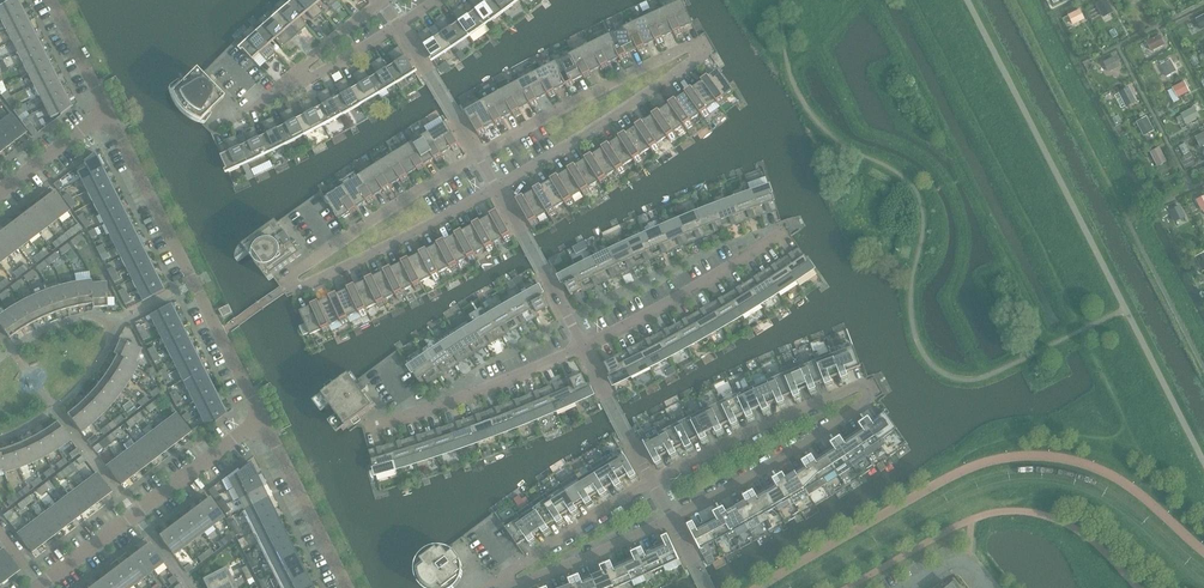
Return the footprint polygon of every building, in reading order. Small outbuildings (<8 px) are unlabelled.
[(23,8),(20,3),(19,3),(17,0),(11,0),(0,6),(0,19),(1,20),(22,9),(23,8)] [(289,4),(286,0),(282,0),(275,6),(279,12),(273,18),(285,31),(291,26),(298,34),(308,26),(301,17),(289,4)] [(317,4),(313,0),(294,0),(289,4),(301,17),(307,12),(314,21),(324,12),(317,4)] [(496,3),(494,0),(490,0),(486,3),(484,0),(469,0),(475,10),(479,15),(486,25),(503,12),(496,3)] [(496,3),(503,12),(520,0),(494,0),(496,3)] [(692,24),(682,0),(663,9),(673,33),(675,37),(683,33),(681,29),(692,24)] [(1097,4),(1104,16),(1112,12),(1106,0),(1105,0),(1097,4)] [(486,25),(479,15),(475,10),(469,15),(462,5),(452,12),(458,22),(462,27),(469,37),(486,25)] [(27,20),(29,19),(26,14),(25,14),(22,9),(1,20),(6,31),(27,20)] [(673,33),(663,9),(651,14),(644,18),(655,41),(657,45),(664,42),(663,38),(673,33)] [(1079,10),(1069,16),(1073,24),(1084,19),(1079,10)] [(285,31),(273,18),(268,12),(259,20),(263,26),(257,32),(269,45),(275,39),(282,48),(292,39),(285,31)] [(1195,20),(1200,30),(1203,28),(1203,15),(1195,20)] [(469,37),(462,27),(458,22),(452,27),(445,17),(435,24),(441,34),(445,39),(452,48),(469,37)] [(655,41),(644,18),(633,23),(626,26),(637,50),(639,53),(646,50),(644,46),(655,41)] [(33,31),(34,30),(31,24),(30,25),(27,20),(6,31),(12,42),(33,31)] [(269,45),(257,32),(252,26),(243,35),(245,37),(238,43),(253,60),(260,53),(267,61),(276,53),(269,45)] [(637,50),(626,26),(608,35),(619,58),(621,62),(628,59),(626,55),(637,50)] [(452,48),(445,39),(441,34),(434,39),(428,28),(417,35),(434,60),(452,48)] [(17,52),(38,42),(40,41),(37,35),(36,36),(33,31),(12,42),(17,52)] [(619,58),(608,35),(590,44),(601,67),(603,71),(610,67),(608,64),(619,58)] [(1160,35),(1146,42),(1151,52),(1165,45),(1160,35)] [(23,63),(44,53),(45,52),(42,46),(41,47),(38,42),(17,52),(23,63)] [(601,67),(590,44),(572,53),(583,76),(585,80),(592,76),(590,72),(601,67)] [(415,72),(399,47),(388,54),(395,64),(388,68),(391,73),(397,84),(415,72)] [(50,64),(51,63),(48,57),(47,58),(44,53),(23,63),(28,75),(50,64)] [(583,76),(572,53),(554,62),(565,85),(567,89),(574,85),(572,81),(583,76)] [(397,84),(391,73),(388,68),(381,58),(371,64),(377,75),(370,79),(373,84),(379,94),(397,84)] [(1114,58),(1104,63),(1108,72),(1119,66),(1114,58)] [(1169,61),(1161,65),(1166,75),(1175,71),(1169,61)] [(565,85),(554,62),(535,72),(548,95),(550,98),(557,95),(555,91),(565,85)] [(34,85),(55,75),(56,74),(53,68),(52,69),(50,64),(28,75),(34,85)] [(379,94),(373,84),(370,79),(364,69),(353,75),(359,85),(352,89),(355,95),(361,105),(379,94)] [(734,90),(719,69),(702,81),(717,103),(720,107),(727,102),(723,98),(734,90)] [(199,123),(219,103),(223,99),(211,87),(214,84),(215,83),(210,78),(206,82),(194,70),(170,94),(173,100),(176,106),(180,111),(185,115),(190,119),(196,122),(199,123)] [(548,95),(535,72),(518,81),(530,104),(532,108),(539,104),(537,100),(548,95)] [(61,86),(62,85),(59,79),(58,80),(55,75),(34,85),(39,96),(61,86)] [(355,95),(352,89),(346,79),(335,85),(341,96),(334,100),(336,105),(342,115),(361,105),(355,95)] [(530,104),(518,81),(500,91),(512,114),(514,117),(521,113),(519,110),(530,104)] [(717,103),(702,81),(685,93),(700,114),(703,119),(710,114),(707,109),(717,103)] [(1183,82),(1173,88),(1177,96),(1188,91),(1183,82)] [(45,107),(66,96),(67,96),(64,90),(63,91),(61,86),(39,96),(45,107)] [(1129,87),(1118,93),(1126,107),(1137,101),(1129,87)] [(342,115),(336,105),(334,100),(328,89),(317,95),(323,106),(315,110),(318,115),(324,125),(342,115)] [(11,97),(6,91),(1,95),(5,101),(11,97)] [(512,114),(500,91),(489,97),(482,101),(495,123),(497,127),(504,123),(502,119),(512,114)] [(700,114),(685,93),(669,104),(683,126),(687,130),(693,126),(690,121),(700,114)] [(60,116),(72,108),(71,107),(72,106),(70,101),(69,102),(66,96),(45,107),(50,119),(60,114),(60,115),(60,116)] [(15,103),(11,97),(5,101),(10,107),(15,103)] [(318,115),(315,110),(310,99),(299,105),(304,115),(297,119),(300,124),(305,135),(324,125),(318,115)] [(495,123),(482,101),(464,111),(479,137),(486,133),(484,129),(495,123)] [(683,126),(669,104),(652,116),(667,137),(670,142),(677,137),(673,132),(683,126)] [(23,113),(18,107),(13,111),(18,117),(23,113)] [(1194,108),(1181,115),(1186,123),(1198,117),(1194,108)] [(305,135),(300,124),(297,119),(291,109),(280,114),(286,125),(278,129),(281,134),(286,145),(305,135)] [(25,133),(12,115),(11,115),(1,123),(15,141),(25,133)] [(667,137),(652,116),(636,126),(649,148),(653,153),(660,149),(657,144),(667,137)] [(286,145),(281,134),(278,129),(273,118),(262,123),(267,134),(260,138),(262,143),(267,154),(286,145)] [(1146,118),(1137,122),(1144,135),(1152,130),(1146,118)] [(461,148),(452,134),(445,122),(427,133),(441,155),(451,148),(454,152),(461,148)] [(1,123),(0,124),(0,142),(5,149),(15,141),(1,123)] [(38,133),(33,126),(28,130),(33,137),(38,133)] [(649,148),(636,126),(619,138),(633,160),(636,164),(643,160),(640,155),(649,148)] [(267,154),(262,143),(260,138),(254,127),(243,132),(248,143),(241,147),(243,152),(248,163),(267,154)] [(443,158),(441,155),(427,133),(410,143),(424,165),(434,159),(436,162),(443,158)] [(248,163),(243,152),(241,147),(236,136),(224,141),(229,152),(221,156),(228,172),(248,163)] [(633,160),(619,138),(602,149),(616,171),(619,175),(626,171),(623,166),(633,160)] [(424,165),(410,143),(393,154),(407,175),(417,169),(419,173),(426,169),(424,165)] [(1159,148),(1151,153),(1157,165),(1166,161),(1159,148)] [(616,171),(602,149),(585,159),(599,181),(602,186),(609,182),(606,177),(616,171)] [(103,170),(101,167),(102,166),(99,159),(98,159),(94,153),(83,162),(86,167),(77,172),(82,181),(103,170)] [(409,179),(407,175),(393,154),(376,164),(390,186),(400,180),(402,183),(409,179)] [(599,181),(585,159),(568,170),(581,192),(584,197),(591,193),(588,188),(599,181)] [(390,186),(376,164),(359,175),(373,197),(383,190),(385,194),(392,190),(390,186)] [(109,181),(106,176),(107,175),(104,169),(103,170),(82,181),(87,192),(109,181)] [(250,169),(245,171),(249,178),(254,176),(250,169)] [(581,192),(568,170),(551,180),(564,202),(567,207),(574,203),(571,198),(581,192)] [(373,197),(359,175),(342,186),(356,208),(366,201),(369,205),(375,201),(373,197)] [(114,192),(111,187),(113,186),(110,180),(109,181),(87,192),(93,203),(114,192)] [(564,202),(551,180),(534,190),(547,213),(550,218),(557,214),(554,209),(564,202)] [(62,187),(58,181),(53,184),(58,190),(62,187)] [(356,208),(342,186),(324,198),(339,220),(350,212),(352,216),(359,211),(356,208)] [(775,202),(769,186),(750,192),(759,217),(767,214),(766,211),(770,210),(771,213),(777,211),(774,202),(775,202)] [(547,213),(534,190),(516,201),(532,228),(539,224),(536,219),(547,213)] [(120,203),(117,198),(118,197),(115,191),(114,192),(93,203),(98,213),(120,203)] [(68,211),(57,195),(55,192),(44,200),(58,218),(68,211)] [(759,217),(750,192),(732,199),(741,224),(750,220),(749,217),(753,216),(754,219),(759,217)] [(72,199),(67,193),(62,197),(67,203),(72,199)] [(699,200),(696,194),(691,196),(693,202),(699,200)] [(76,204),(72,199),(67,203),(71,208),(76,204)] [(741,224),(732,199),(714,206),(724,230),(732,227),(731,224),(735,222),(736,225),(741,224)] [(58,218),(44,200),(35,207),(48,226),(58,218)] [(125,214),(122,208),(124,208),(121,202),(120,203),(98,213),(104,224),(125,214)] [(724,230),(714,206),(709,208),(697,212),(707,237),(715,233),(714,230),(718,229),(719,232),(724,230)] [(48,226),(35,207),(25,215),(39,233),(48,226)] [(1179,207),(1171,211),(1176,222),(1184,218),(1179,207)] [(513,239),(497,211),(480,221),(492,244),(503,238),(506,243),(513,239)] [(707,237),(697,212),(679,220),(689,244),(698,240),(696,237),(700,236),(701,239),(707,237)] [(87,219),(83,213),(78,217),(82,223),(87,219)] [(131,225),(128,219),(129,219),(126,213),(125,214),(104,224),(109,235),(131,225)] [(644,214),(638,217),(641,223),(647,220),(644,214)] [(39,233),(25,215),(15,222),(29,241),(39,233)] [(91,225),(87,219),(82,223),(86,228),(91,225)] [(689,244),(679,220),(674,222),(661,227),(671,251),(680,247),(679,245),(683,243),(684,246),(689,244)] [(492,244),(480,221),(473,225),(462,231),(474,254),(485,248),(488,253),(495,249),(492,244)] [(29,241),(15,222),(5,230),(19,248),(29,241)] [(301,255),(293,244),(277,222),(243,247),(267,280),(301,255)] [(627,228),(625,222),(619,225),(622,231),(627,228)] [(82,229),(78,224),(72,228),(76,233),(82,229)] [(136,236),(134,231),(135,230),(132,224),(131,225),(109,235),(115,246),(136,236)] [(671,251),(661,227),(644,235),(654,259),(663,255),(662,252),(666,250),(667,253),(671,251)] [(97,236),(94,229),(88,232),(92,238),(97,236)] [(5,230),(0,234),(0,243),(9,256),(19,248),(5,230)] [(474,254),(462,231),(455,235),(444,240),(457,263),(467,258),(470,263),(477,259),(474,254)] [(68,239),(64,235),(58,239),(62,244),(68,239)] [(142,247),(139,241),(140,241),(137,235),(136,236),(115,246),(120,257),(142,247)] [(654,259),(644,235),(627,242),(637,266),(646,262),(645,260),(649,258),(650,261),(654,259)] [(74,246),(82,240),(79,236),(71,242),(74,246)] [(62,244),(58,239),(52,244),(56,248),(62,244)] [(457,263),(444,240),(426,250),(439,273),(449,267),(452,272),(459,268),(457,263)] [(637,266),(627,242),(609,251),(621,274),(629,270),(628,267),(632,266),(633,269),(637,266)] [(0,243),(0,263),(9,256),(0,243)] [(63,254),(71,248),(67,244),(60,250),(63,254)] [(105,251),(102,245),(96,248),(99,254),(105,251)] [(147,258),(145,252),(146,252),(143,246),(142,247),(120,257),(126,268),(147,258)] [(576,254),(573,247),(567,250),(571,257),(576,254)] [(814,269),(805,255),(804,255),(799,248),(792,252),(794,255),(790,257),(789,255),(781,260),(796,281),(814,269)] [(49,254),(45,249),(39,254),(42,259),(49,254)] [(441,278),(439,273),(426,250),(420,253),(409,259),(421,282),(431,277),(434,282),(441,278)] [(108,258),(105,251),(99,254),(103,260),(108,258)] [(621,274),(609,251),(592,259),(604,282),(612,278),(611,275),(615,274),(616,277),(621,274)] [(51,263),(59,257),(56,253),(48,259),(51,263)] [(42,259),(39,254),(33,258),(36,263),(42,259)] [(153,268),(150,263),(151,263),(148,257),(147,258),(126,268),(131,279),(153,268)] [(421,282),(409,259),(391,268),(403,291),(413,286),(416,291),(423,287),(421,282)] [(604,282),(592,259),(575,267),(588,291),(595,287),(594,284),(598,282),(599,285),(604,282)] [(796,281),(781,260),(775,264),(777,267),(773,269),(771,266),(764,271),(778,293),(796,281)] [(39,272),(47,266),(44,262),(36,268),(39,272)] [(29,269),(25,264),(19,269),(23,274),(29,269)] [(116,273),(113,267),(107,270),(110,276),(116,273)] [(588,291),(575,267),(558,276),(564,287),(566,287),(571,296),(581,290),(582,293),(588,291)] [(158,279),(156,274),(157,274),(154,268),(153,268),(131,279),(137,290),(158,279)] [(403,291),(391,268),(373,277),(384,300),(395,295),(398,300),(405,296),(403,291)] [(23,274),(19,269),(13,273),(17,278),(23,274)] [(27,281),(35,275),(32,271),(24,277),(27,281)] [(778,293),(764,271),(757,275),(759,278),(756,280),(754,278),(746,282),(760,304),(778,293)] [(119,279),(116,273),(110,276),(114,282),(119,279)] [(384,300),(373,277),(355,285),(366,309),(377,304),(380,309),(387,305),(384,300)] [(6,279),(0,283),(0,284),(3,288),(9,284),(6,279)] [(164,291),(161,285),(162,285),(159,279),(158,279),(137,290),(143,302),(164,291)] [(14,291),(22,285),(19,281),(11,287),(14,291)] [(92,304),(92,285),(91,281),(76,283),(80,306),(92,304)] [(760,304),(746,282),(740,287),(741,289),(738,291),(736,289),(729,293),(742,316),(760,304)] [(80,306),(76,283),(62,287),(68,309),(80,306)] [(107,307),(107,292),(106,284),(92,285),(92,304),(93,308),(107,307)] [(366,309),(355,285),(337,294),(348,317),(359,312),(361,318),(369,314),(366,309)] [(68,309),(62,287),(48,291),(55,313),(68,309)] [(549,308),(544,298),(545,298),(539,287),(522,296),(535,319),(540,316),(538,313),(549,308)] [(127,295),(124,288),(118,291),(121,298),(127,295)] [(10,295),(6,290),(0,295),(0,298),(2,301),(10,295)] [(508,295),(505,290),(499,294),(501,299),(508,295)] [(55,313),(48,291),(34,297),(43,318),(55,313)] [(742,316),(729,293),(722,297),(724,300),(720,302),(718,299),(711,304),(724,326),(724,327),(742,316)] [(348,317),(337,294),(329,297),(319,302),(329,326),(340,321),(343,326),(350,323),(348,317)] [(130,301),(127,295),(121,298),(125,304),(130,301)] [(535,319),(522,296),(505,305),(518,328),(523,325),(522,322),(525,320),(527,323),(535,319)] [(43,318),(34,297),(21,303),(32,324),(43,318)] [(329,326),(319,302),(299,311),(305,324),(300,326),(304,335),(309,333),(310,335),(322,330),(324,335),(332,331),(329,326)] [(32,324),(21,303),(8,310),(21,330),(28,326),(32,324)] [(176,316),(178,315),(175,309),(174,310),(171,304),(149,315),(155,326),(176,316)] [(724,326),(711,304),(704,308),(706,311),(702,313),(700,310),(693,314),(700,326),(706,337),(724,327),(724,326)] [(518,328),(505,305),(489,315),(502,337),(507,335),(505,332),(509,330),(511,332),(518,328)] [(228,306),(225,307),(219,310),(222,317),(231,313),(228,306)] [(8,310),(0,316),(0,326),(9,338),(21,330),(8,310)] [(706,337),(700,326),(693,314),(686,318),(687,321),(684,323),(682,320),(675,325),(675,326),(687,348),(706,337)] [(502,337),(489,315),(473,324),(487,347),(491,344),(489,341),(493,339),(495,342),(502,337)] [(161,337),(182,327),(183,326),(180,320),(179,321),(176,316),(155,326),(161,337)] [(143,324),(140,319),(134,323),(135,324),(137,328),(142,325),(143,324)] [(759,325),(756,320),(749,324),(752,329),(759,325)] [(487,347),(473,324),(470,326),(467,322),(454,330),(457,335),(471,356),(475,354),(473,351),(477,349),(479,352),(486,347),(487,347)] [(146,331),(142,325),(137,328),(140,334),(146,331)] [(687,348),(675,326),(675,325),(668,328),(669,331),(665,333),(664,330),(656,334),(669,358),(687,348)] [(187,337),(189,337),(186,331),(185,332),(182,327),(161,337),(166,348),(187,337)] [(149,338),(146,331),(140,334),(143,340),(149,338)] [(669,358),(656,334),(649,338),(651,341),(647,343),(646,340),(638,344),(650,367),(669,358)] [(471,356),(457,335),(441,345),(455,366),(459,364),(458,361),(461,359),(463,362),(470,357),(471,356)] [(193,348),(194,348),(191,342),(190,343),(187,337),(166,348),(172,359),(193,348)] [(135,362),(141,349),(132,346),(133,346),(119,340),(113,354),(116,355),(135,362)] [(650,367),(638,344),(631,348),(632,351),(628,352),(627,350),(619,354),(631,377),(650,367)] [(455,366),(441,345),(424,356),(440,377),(444,374),(442,372),(445,369),(447,372),(455,367),(455,366)] [(157,353),(153,347),(148,350),(151,356),(157,353)] [(862,366),(855,347),(837,354),(834,348),(830,349),(832,355),(839,375),(842,382),(850,379),(847,372),(862,366)] [(177,370),(198,359),(200,359),(197,353),(196,354),(193,348),(172,359),(177,370)] [(440,377),(424,356),(422,357),(418,351),(410,357),(414,363),(408,367),(417,379),(423,388),(428,385),(426,382),(430,380),(432,382),(439,377),(440,377)] [(160,359),(157,353),(151,356),(154,362),(160,359)] [(631,377),(619,354),(614,356),(615,359),(605,364),(609,374),(608,374),(613,385),(631,377)] [(839,375),(832,355),(820,360),(818,354),(814,356),(816,362),(823,381),(826,388),(833,385),(830,378),(839,375)] [(130,378),(138,364),(135,362),(116,355),(111,366),(130,378)] [(183,381),(204,370),(205,370),(202,364),(201,365),(198,359),(177,370),(183,381)] [(823,381),(816,362),(804,366),(802,360),(797,362),(807,387),(810,394),(817,391),(814,384),(823,381)] [(807,387),(797,362),(781,369),(784,375),(792,394),(794,400),(801,398),(798,391),(807,387)] [(122,390),(130,378),(111,366),(103,377),(122,390)] [(157,376),(153,368),(148,370),(152,379),(157,376)] [(168,375),(164,369),(159,371),(162,378),(168,375)] [(188,392),(210,381),(211,381),(208,375),(207,376),(204,370),(183,381),(188,392)] [(376,406),(367,392),(368,390),(369,389),(368,387),(367,386),(365,386),(363,386),(362,387),(353,373),(319,398),(327,410),(331,407),(338,416),(334,419),(343,431),(376,406)] [(792,394),(784,375),(772,380),(770,374),(765,376),(768,382),(776,400),(779,407),(785,404),(783,397),(792,394)] [(171,381),(168,375),(162,378),(165,384),(171,381)] [(593,395),(588,384),(586,384),(582,375),(571,380),(570,377),(565,379),(575,403),(593,395)] [(776,400),(768,382),(765,376),(754,381),(749,383),(752,389),(760,407),(763,414),(770,411),(767,404),(776,400)] [(122,390),(103,377),(96,387),(113,402),(122,390)] [(575,403),(565,379),(557,383),(558,386),(554,387),(553,384),(546,387),(556,412),(575,403)] [(215,392),(216,392),(213,386),(212,387),(210,381),(188,392),(194,403),(215,392)] [(113,402),(96,387),(87,397),(103,412),(113,402)] [(556,412),(546,387),(538,391),(539,394),(535,395),(534,393),(526,396),(536,420),(556,412)] [(153,398),(161,392),(158,388),(150,394),(153,398)] [(760,407),(752,389),(750,390),(749,390),(747,391),(740,394),(738,388),(733,390),(736,396),(744,414),(748,421),(754,418),(751,411),(760,407)] [(179,397),(175,391),(170,393),(173,400),(179,397)] [(221,403),(222,403),(219,397),(218,397),(215,392),(194,403),(199,414),(221,403)] [(744,414),(736,396),(734,397),(731,398),(731,399),(725,401),(722,395),(717,397),(720,403),(729,422),(732,428),(739,425),(736,419),(744,414)] [(536,420),(526,396),(518,399),(520,402),(516,403),(515,400),(507,403),(517,428),(523,425),(536,420)] [(103,412),(87,397),(78,405),(93,423),(103,412)] [(141,407),(149,401),(146,397),(138,403),(141,407)] [(182,403),(179,397),(173,400),(176,406),(182,403)] [(161,404),(158,399),(152,403),(153,405),(155,408),(161,404)] [(155,408),(153,405),(152,403),(146,408),(149,413),(155,408)] [(215,422),(226,414),(227,413),(224,408),(223,408),(221,403),(199,414),(205,425),(214,421),(215,422)] [(517,428),(507,403),(499,407),(500,410),(496,411),(495,408),(488,411),(497,435),(517,428)] [(729,422),(720,403),(718,405),(718,404),(715,406),(709,409),(706,403),(702,405),(705,411),(714,429),(717,436),(723,433),(720,426),(729,422)] [(93,423),(78,405),(67,414),(76,426),(81,432),(93,423)] [(129,416),(137,410),(133,406),(126,412),(129,416)] [(714,429),(705,411),(702,412),(699,414),(693,417),(690,410),(686,413),(689,419),(698,437),(702,443),(708,440),(705,433),(714,429)] [(497,435),(488,411),(479,414),(481,417),(477,418),(476,415),(468,418),(477,443),(497,435)] [(191,418),(187,412),(182,416),(186,422),(191,418)] [(883,440),(898,429),(885,412),(871,422),(867,415),(862,419),(883,447),(886,444),(883,440)] [(142,418),(138,414),(132,418),(136,423),(142,418)] [(188,429),(176,414),(166,422),(180,440),(190,432),(188,429)] [(116,426),(124,420),(121,416),(113,422),(116,426)] [(136,423),(132,418),(126,423),(130,428),(136,423)] [(477,443),(468,418),(460,421),(461,424),(457,426),(456,423),(449,425),(457,450),(477,443)] [(698,437),(689,419),(687,420),(686,420),(684,421),(684,422),(678,424),(675,418),(670,421),(671,422),(683,445),(686,451),(693,448),(690,441),(698,437)] [(883,447),(862,419),(858,422),(862,428),(852,435),(865,452),(868,456),(883,447)] [(71,440),(66,433),(57,422),(46,430),(58,449),(71,440)] [(180,440),(166,422),(156,429),(170,447),(180,440)] [(683,445),(671,422),(660,427),(659,427),(655,429),(658,435),(668,453),(671,459),(673,458),(678,456),(674,449),(683,445)] [(103,435),(111,429),(108,425),(100,431),(103,435)] [(457,450),(449,425),(441,428),(440,428),(441,431),(437,432),(436,429),(429,432),(437,457),(444,455),(457,450)] [(202,432),(198,427),(193,430),(197,436),(202,432)] [(122,433),(119,428),(113,433),(116,438),(122,433)] [(170,447),(156,429),(146,437),(160,455),(170,447)] [(58,449),(46,430),(34,436),(46,457),(58,449)] [(437,457),(429,432),(420,435),(421,438),(418,439),(417,436),(409,438),(417,463),(437,457)] [(116,438),(113,433),(107,437),(110,442),(116,438)] [(91,445),(98,439),(95,435),(87,441),(91,445)] [(668,453),(658,435),(656,436),(653,438),(647,441),(644,435),(640,437),(656,467),(663,464),(659,457),(668,453)] [(865,452),(852,435),(843,441),(839,435),(834,438),(854,466),(868,456),(865,452)] [(46,457),(34,436),(23,442),(32,463),(46,457)] [(160,455),(146,437),(136,444),(150,462),(160,455)] [(417,463),(409,438),(401,441),(401,444),(398,445),(397,442),(389,444),(396,469),(403,467),(417,463)] [(854,466),(834,438),(829,441),(834,448),(824,454),(839,476),(842,480),(853,473),(850,469),(854,466)] [(32,463),(23,442),(11,447),(19,468),(32,463)] [(102,448),(99,444),(93,448),(96,453),(102,448)] [(150,462),(136,444),(127,451),(141,470),(150,462)] [(396,469),(389,444),(381,447),(382,450),(378,451),(377,448),(368,450),(371,461),(375,476),(396,469)] [(11,447),(0,450),(0,454),(3,470),(4,473),(19,468),(11,447)] [(631,482),(637,478),(620,448),(616,450),(620,456),(614,460),(614,459),(611,461),(609,463),(606,457),(605,457),(619,480),(627,475),(631,482)] [(72,459),(80,453),(77,449),(69,454),(72,459)] [(141,470),(127,451),(117,459),(131,477),(141,470)] [(839,476),(824,454),(814,460),(810,453),(805,456),(824,485),(828,483),(839,476)] [(86,461),(82,456),(77,460),(80,465),(86,461)] [(824,485),(805,456),(801,459),(805,466),(795,472),(806,490),(818,483),(821,488),(824,485)] [(619,480),(605,457),(601,459),(602,460),(591,467),(590,466),(604,489),(613,484),(616,490),(623,486),(619,480)] [(59,469),(67,463),(64,459),(56,465),(59,469)] [(131,477),(117,459),(107,466),(107,467),(118,482),(121,485),(131,477)] [(256,476),(251,466),(250,463),(229,479),(233,488),(256,476)] [(72,471),(69,466),(63,471),(66,476),(72,471)] [(604,489),(590,466),(586,468),(590,474),(584,477),(581,479),(579,480),(590,498),(598,493),(602,499),(608,495),(604,489)] [(47,478),(55,472),(52,468),(44,474),(47,478)] [(66,476),(63,471),(56,476),(60,480),(66,476)] [(806,490),(795,472),(785,478),(781,471),(776,474),(794,504),(795,505),(810,496),(806,490)] [(108,490),(97,474),(96,475),(96,474),(86,482),(100,500),(110,493),(108,490)] [(794,504),(776,474),(772,477),(775,484),(765,489),(776,508),(788,501),(791,506),(794,504)] [(590,498),(579,480),(576,475),(572,477),(572,478),(562,485),(561,484),(575,507),(583,502),(587,508),(594,504),(590,498)] [(239,499),(262,487),(256,476),(233,488),(239,499)] [(34,488),(42,482),(39,478),(31,484),(34,488)] [(53,486),(49,481),(43,486),(47,491),(53,486)] [(100,500),(86,482),(76,489),(90,508),(100,500)] [(579,513),(575,507),(561,484),(557,487),(547,494),(546,493),(561,516),(569,511),(573,517),(579,513)] [(47,491),(43,486),(37,490),(41,495),(47,491)] [(22,497),(30,491),(26,487),(19,493),(22,497)] [(218,494),(213,487),(208,491),(213,498),(218,494)] [(244,510),(267,498),(262,487),(239,499),(244,510)] [(90,508),(76,489),(67,497),(81,515),(90,508)] [(776,508),(765,489),(755,495),(752,489),(747,491),(764,521),(768,519),(765,514),(776,508)] [(764,521),(747,491),(742,494),(746,501),(736,506),(746,525),(758,518),(761,523),(764,521)] [(561,516),(546,493),(542,497),(532,503),(547,526),(555,520),(559,526),(565,522),(561,516)] [(10,506),(18,500),(15,496),(7,502),(10,506)] [(33,501),(30,496),(24,500),(27,505),(33,501)] [(81,515),(67,497),(57,504),(71,522),(81,515)] [(226,504),(222,498),(217,502),(221,508),(226,504)] [(250,521),(273,509),(267,498),(244,510),(250,521)] [(223,517),(212,502),(209,499),(199,507),(213,525),(223,517)] [(27,505),(24,500),(17,505),(21,510),(27,505)] [(547,526),(532,503),(528,506),(517,513),(532,535),(540,530),(544,536),(551,532),(547,526)] [(71,522),(57,504),(47,511),(61,530),(71,522)] [(231,510),(227,505),(226,504),(221,508),(225,514),(231,510)] [(746,525),(736,506),(726,512),(722,505),(717,508),(734,538),(737,536),(735,531),(746,525)] [(213,525),(199,507),(189,514),(203,532),(213,525)] [(734,538),(717,508),(712,511),(716,517),(705,522),(715,541),(727,535),(730,540),(734,538)] [(255,531),(278,520),(273,509),(250,521),(255,531)] [(13,516),(9,511),(3,515),(7,520),(13,516)] [(61,530),(47,511),(38,519),(51,537),(61,530)] [(532,535),(517,513),(513,516),(514,516),(502,524),(517,546),(526,539),(530,545),(536,541),(532,535)] [(203,532),(189,514),(180,521),(194,539),(203,532)] [(51,537),(38,519),(28,526),(42,545),(51,537)] [(238,527),(235,520),(229,523),(232,530),(238,527)] [(261,543),(284,531),(278,520),(255,531),(261,543)] [(194,539),(180,521),(170,529),(184,547),(194,539)] [(715,541),(705,522),(695,528),(692,521),(686,524),(702,554),(706,552),(704,548),(715,542),(715,541)] [(42,545),(28,526),(18,534),(31,552),(42,545)] [(241,533),(238,527),(232,530),(235,536),(241,533)] [(184,547),(170,529),(160,536),(163,540),(162,540),(173,555),(174,554),(184,547)] [(266,553),(289,542),(284,531),(261,543),(266,553)] [(233,539),(229,534),(223,539),(227,543),(233,539)] [(682,565),(667,534),(661,536),(665,543),(654,548),(663,567),(675,562),(677,567),(682,565)] [(247,544),(243,538),(237,540),(241,547),(247,544)] [(227,543),(223,539),(217,543),(221,548),(227,543)] [(272,565),(295,553),(289,542),(266,553),(272,565)] [(163,562),(152,548),(149,544),(140,551),(153,570),(163,563),(163,562)] [(663,567),(654,548),(644,553),(641,546),(636,548),(650,580),(653,578),(651,573),(663,567)] [(461,572),(461,568),(455,560),(458,557),(454,552),(453,552),(452,551),(448,549),(443,548),(439,547),(434,548),(429,549),(425,551),(422,554),(419,558),(417,562),(416,567),(415,572),(416,574),(415,574),(416,579),(418,583),(421,587),(423,587),(453,587),(456,585),(459,582),(461,577),(461,572)] [(650,580),(636,548),(630,551),(634,557),(623,562),(632,582),(644,577),(646,581),(650,580)] [(214,553),(210,549),(204,553),(208,558),(214,553)] [(3,550),(2,550),(0,552),(0,567),(8,579),(18,571),(16,567),(3,550)] [(153,570),(140,551),(129,559),(143,578),(153,570)] [(208,558),(204,553),(198,558),(201,563),(208,558)] [(254,559),(251,553),(245,556),(248,562),(254,559)] [(277,575),(300,564),(295,553),(272,565),(277,575)] [(143,578),(129,559),(120,566),(134,585),(143,578)] [(258,566),(254,559),(248,562),(252,569),(258,566)] [(623,562),(612,567),(610,560),(604,562),(616,587),(620,587),(619,587),(631,582),(632,582),(623,562)] [(604,562),(599,564),(602,571),(592,576),(597,587),(616,587),(604,562)] [(193,569),(189,564),(184,568),(187,573),(193,569)] [(283,586),(306,575),(300,564),(277,575),(283,586)] [(120,566),(110,574),(121,587),(130,587),(134,585),(120,566)] [(0,567),(0,585),(8,579),(0,567)] [(225,569),(205,580),(209,587),(216,587),(231,581),(225,569)] [(592,576),(581,580),(578,573),(573,575),(578,587),(597,587),(592,576)] [(110,574),(100,581),(105,587),(121,587),(110,574)] [(265,581),(262,575),(256,578),(259,584),(265,581)] [(311,586),(306,575),(283,586),(284,587),(307,587),(311,586)] [(573,575),(568,577),(570,584),(561,587),(578,587),(573,575)] [(177,581),(173,576),(168,580),(171,585),(177,581)]
